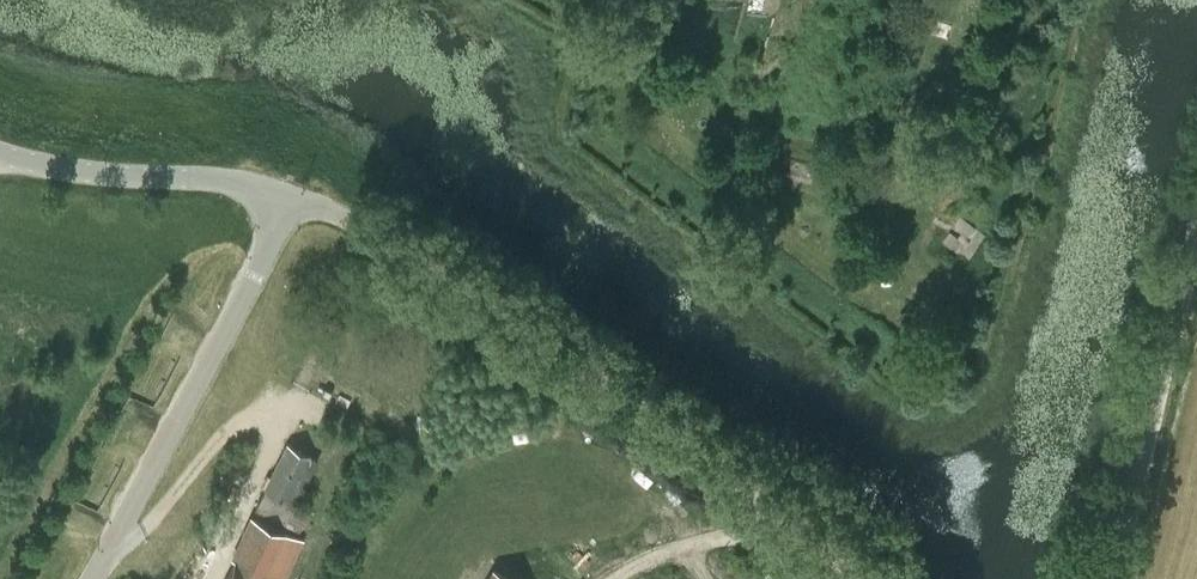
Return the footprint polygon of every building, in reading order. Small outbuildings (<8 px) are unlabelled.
[(768,57),(767,60),(806,71),(826,0),(749,0),(735,48),(768,57)] [(964,10),(927,1),(920,30),(957,39),(964,10)] [(823,158),(791,138),(775,163),(806,184),(823,158)] [(930,238),(958,252),(972,224),(944,210),(930,238)] [(286,445),(256,508),(285,522),(295,502),(292,501),(296,493),(300,495),(305,485),(301,483),(305,476),(308,478),(317,460),(286,445)] [(299,539),(253,516),(224,578),(280,578),(299,539)] [(494,570),(489,578),(510,578),(494,570)]
